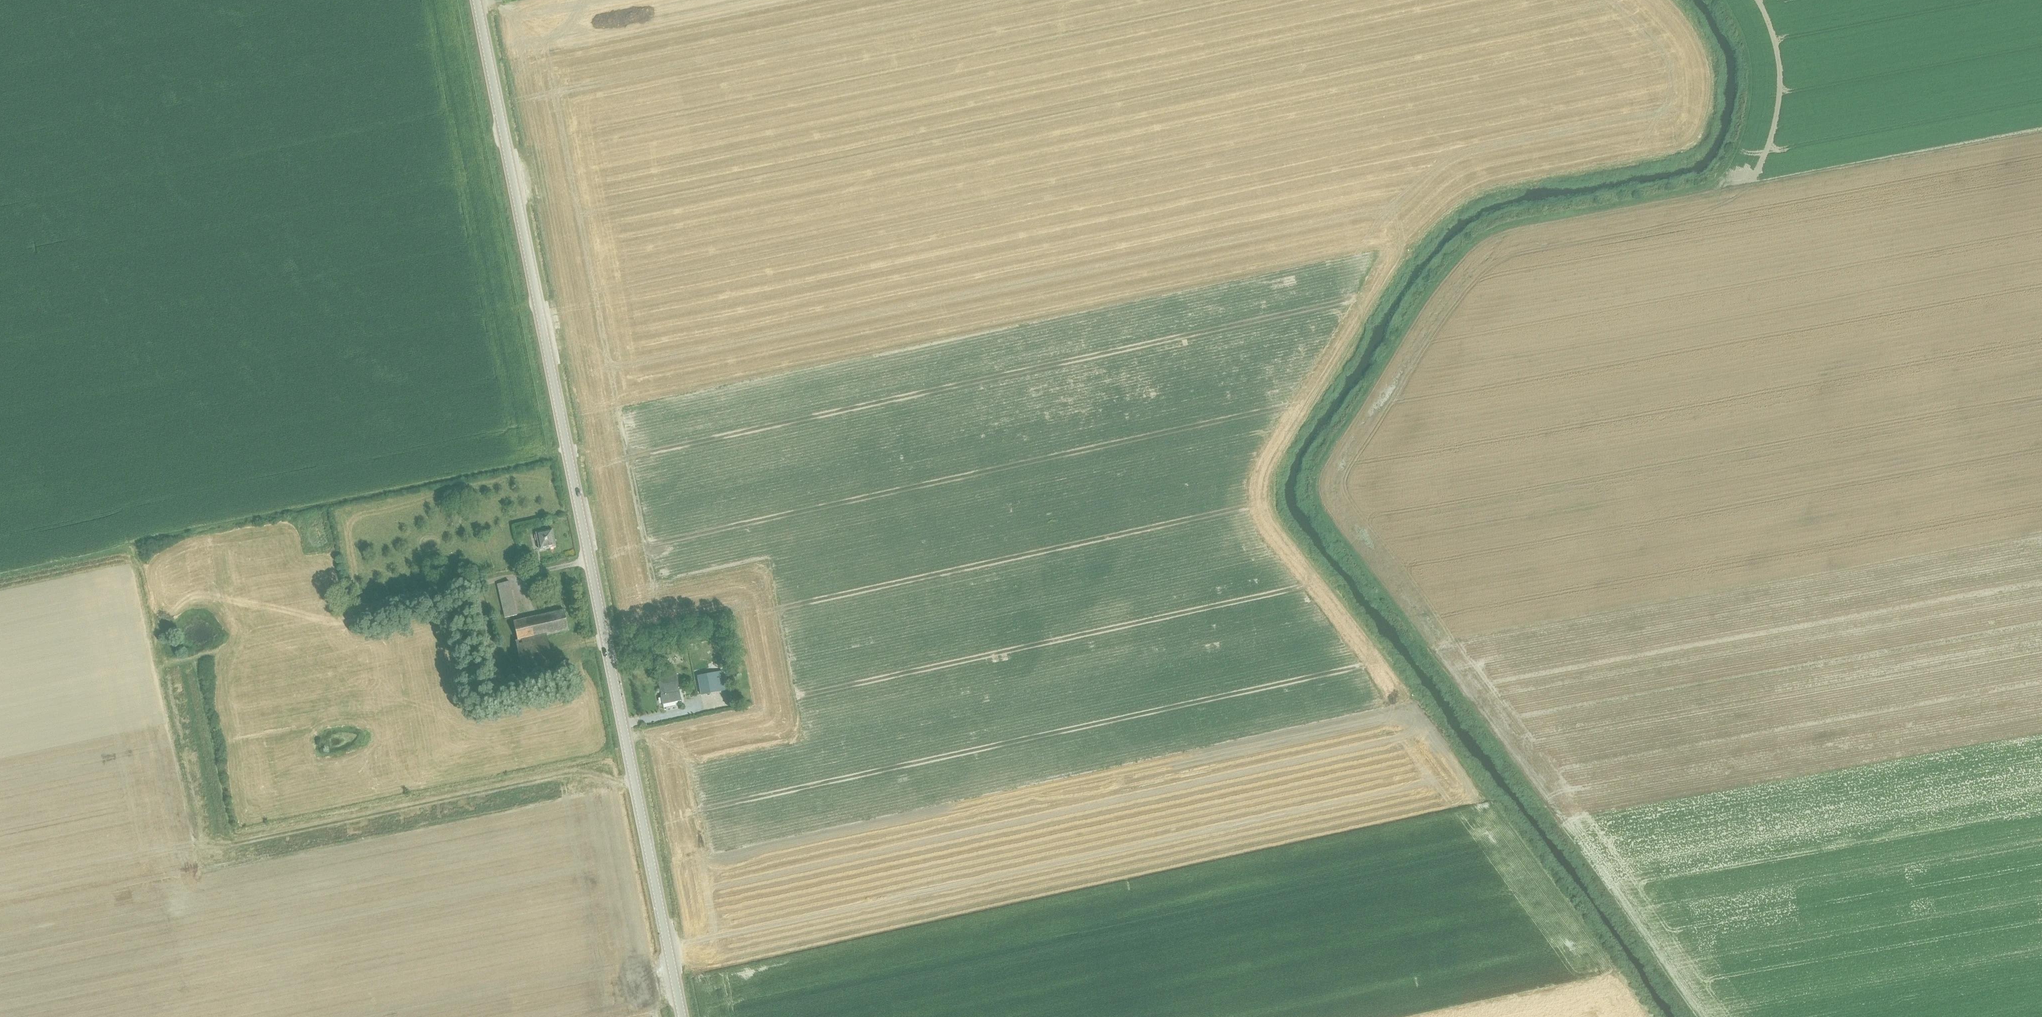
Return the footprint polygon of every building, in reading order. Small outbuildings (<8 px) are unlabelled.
[(539,550),(556,547),(552,530),(536,533),(539,550)] [(505,618),(517,615),(509,582),(497,584),(505,618)] [(568,630),(564,610),(513,622),(518,642),(568,630)] [(722,671),(698,677),(701,695),(726,690),(722,671)] [(681,700),(678,688),(679,688),(676,674),(658,678),(660,686),(664,685),(665,691),(668,690),(668,694),(661,695),(663,704),(681,700)]
